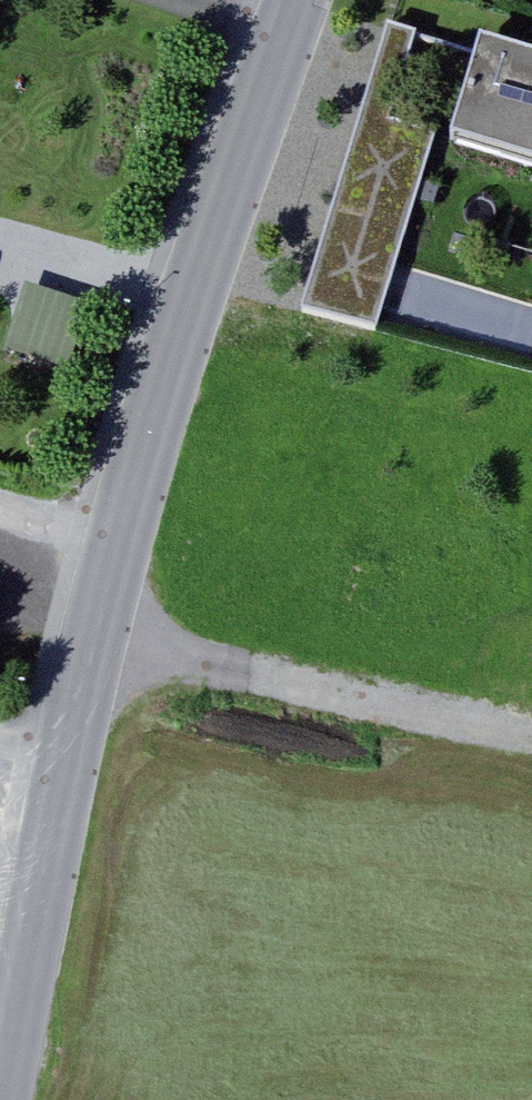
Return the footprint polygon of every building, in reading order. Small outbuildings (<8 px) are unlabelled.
[(481,88),(490,58),(396,30),(312,311),(383,332),(441,138),(397,125),(414,68),(481,88)] [(493,48),(490,58),(481,88),(465,142),(531,163),(531,59),(493,48)]
